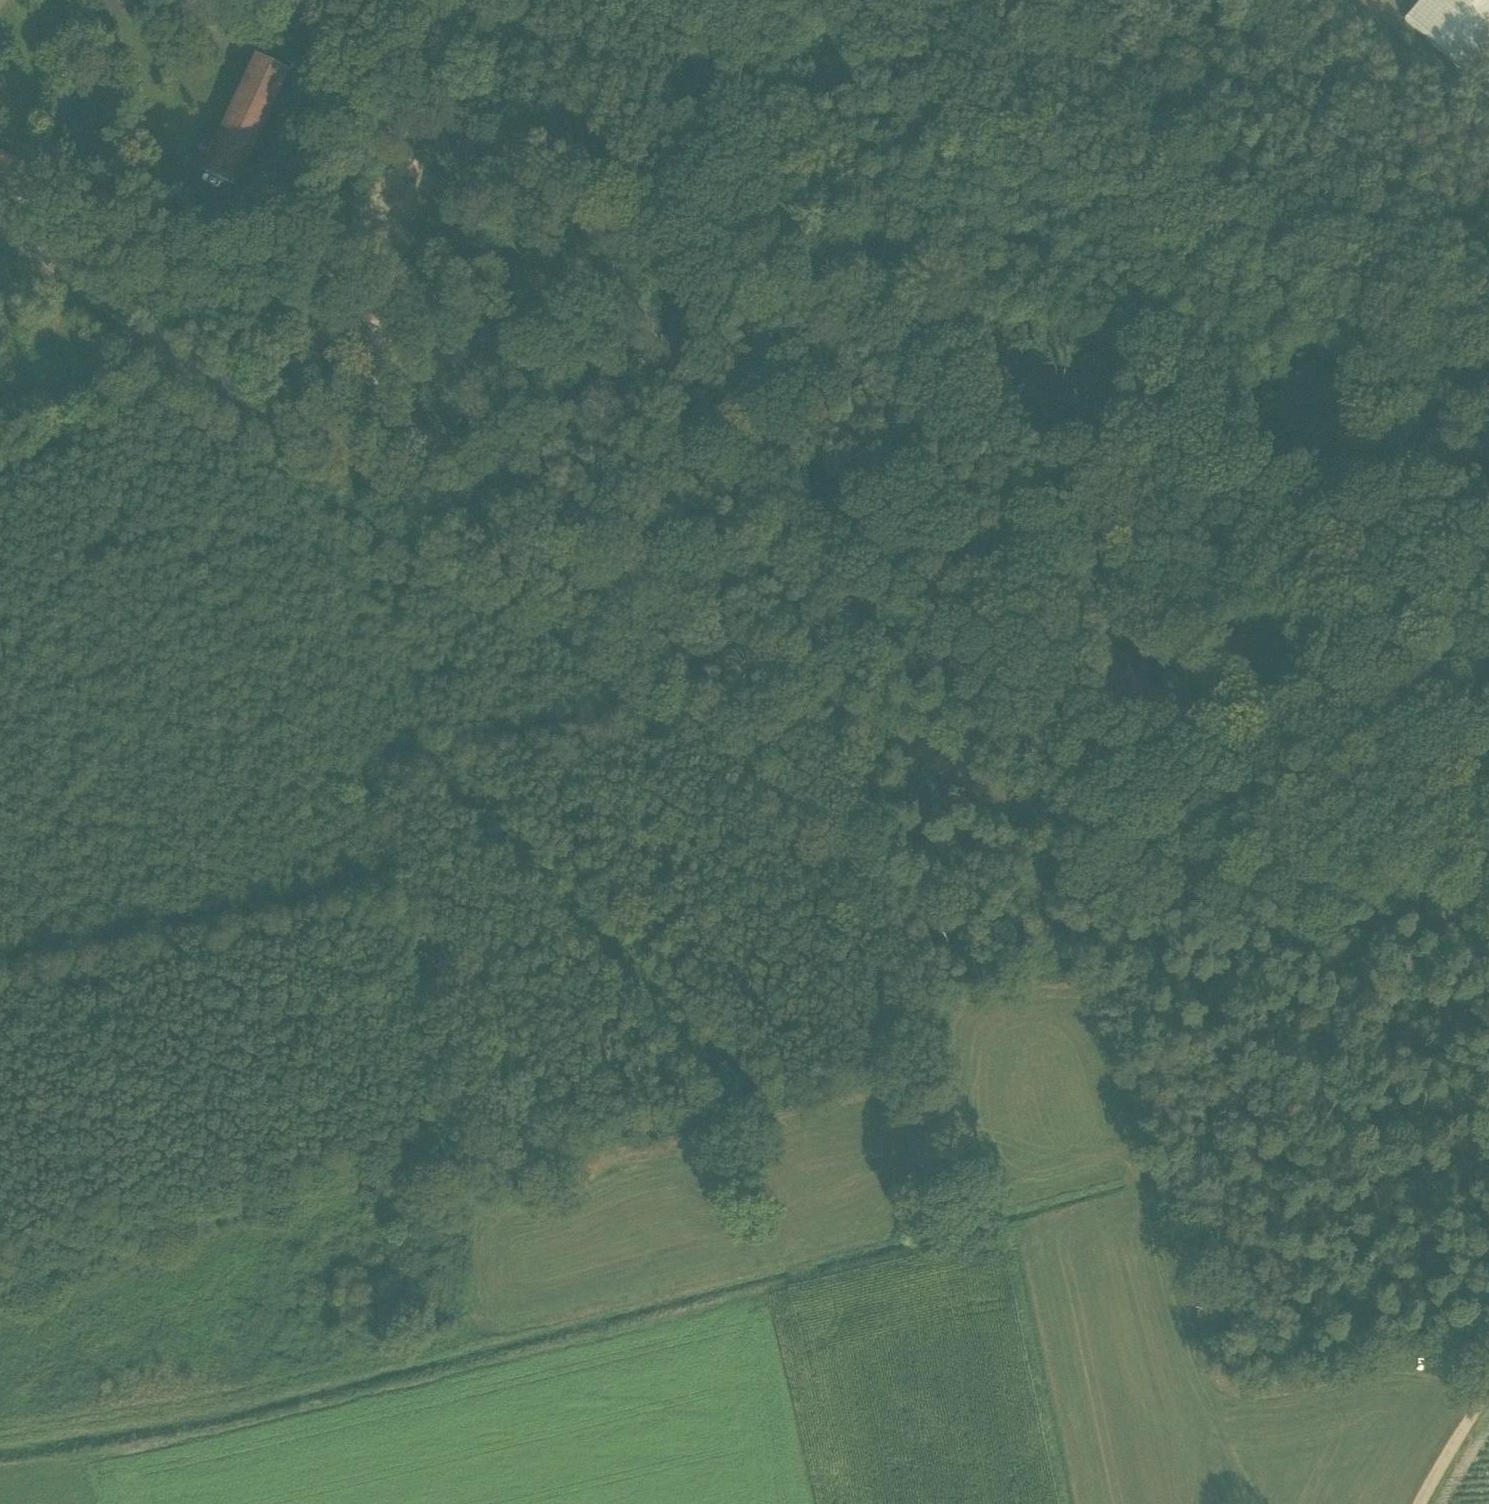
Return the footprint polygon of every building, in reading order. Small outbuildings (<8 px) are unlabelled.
[(1404,21),(1466,74),(1488,48),(1488,0),(1422,0),(1404,21)] [(257,61),(205,171),(234,185),(286,74),(257,61)]
